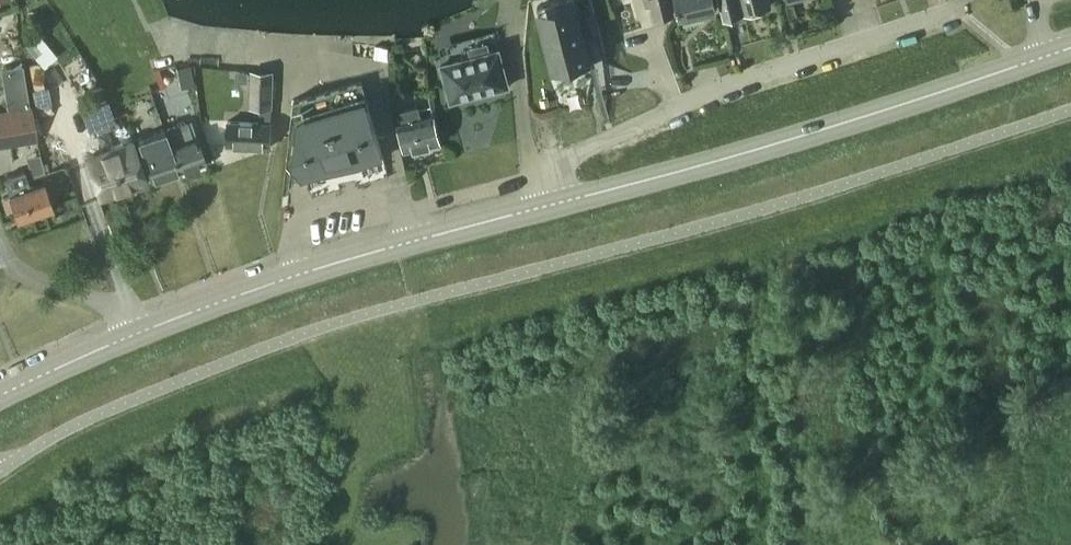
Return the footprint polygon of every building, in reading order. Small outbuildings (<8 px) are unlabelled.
[(538,3),(556,75),(592,67),(576,0),(551,0),(538,3)] [(647,8),(653,6),(656,19),(675,14),(671,0),(645,0),(647,8)] [(681,17),(717,9),(715,0),(677,0),(681,17)] [(725,18),(745,13),(742,0),(720,0),(725,18)] [(747,13),(772,6),(770,0),(743,0),(747,13)] [(451,101),(509,87),(500,48),(490,51),(488,42),(471,46),(473,55),(442,62),(451,101)] [(196,92),(191,64),(176,67),(180,87),(186,86),(187,94),(196,92)] [(273,72),(251,71),(250,108),(272,108),(273,72)] [(363,83),(325,93),(346,170),(384,160),(363,83)] [(295,101),(287,167),(299,183),(302,182),(346,170),(325,93),(295,101)] [(115,121),(107,99),(81,108),(88,130),(115,121)] [(31,105),(0,110),(0,145),(37,139),(31,105)] [(422,118),(419,105),(401,110),(404,122),(399,124),(406,151),(441,143),(434,115),(422,118)] [(187,121),(165,129),(170,144),(179,171),(205,162),(197,137),(193,139),(187,121)] [(271,124),(229,122),(228,144),(270,147),(271,124)] [(152,180),(179,171),(170,144),(165,129),(138,138),(152,180)] [(146,182),(137,156),(91,172),(100,198),(146,182)] [(26,188),(20,172),(4,178),(9,194),(3,196),(8,210),(14,208),(18,221),(52,209),(42,182),(26,188)]
